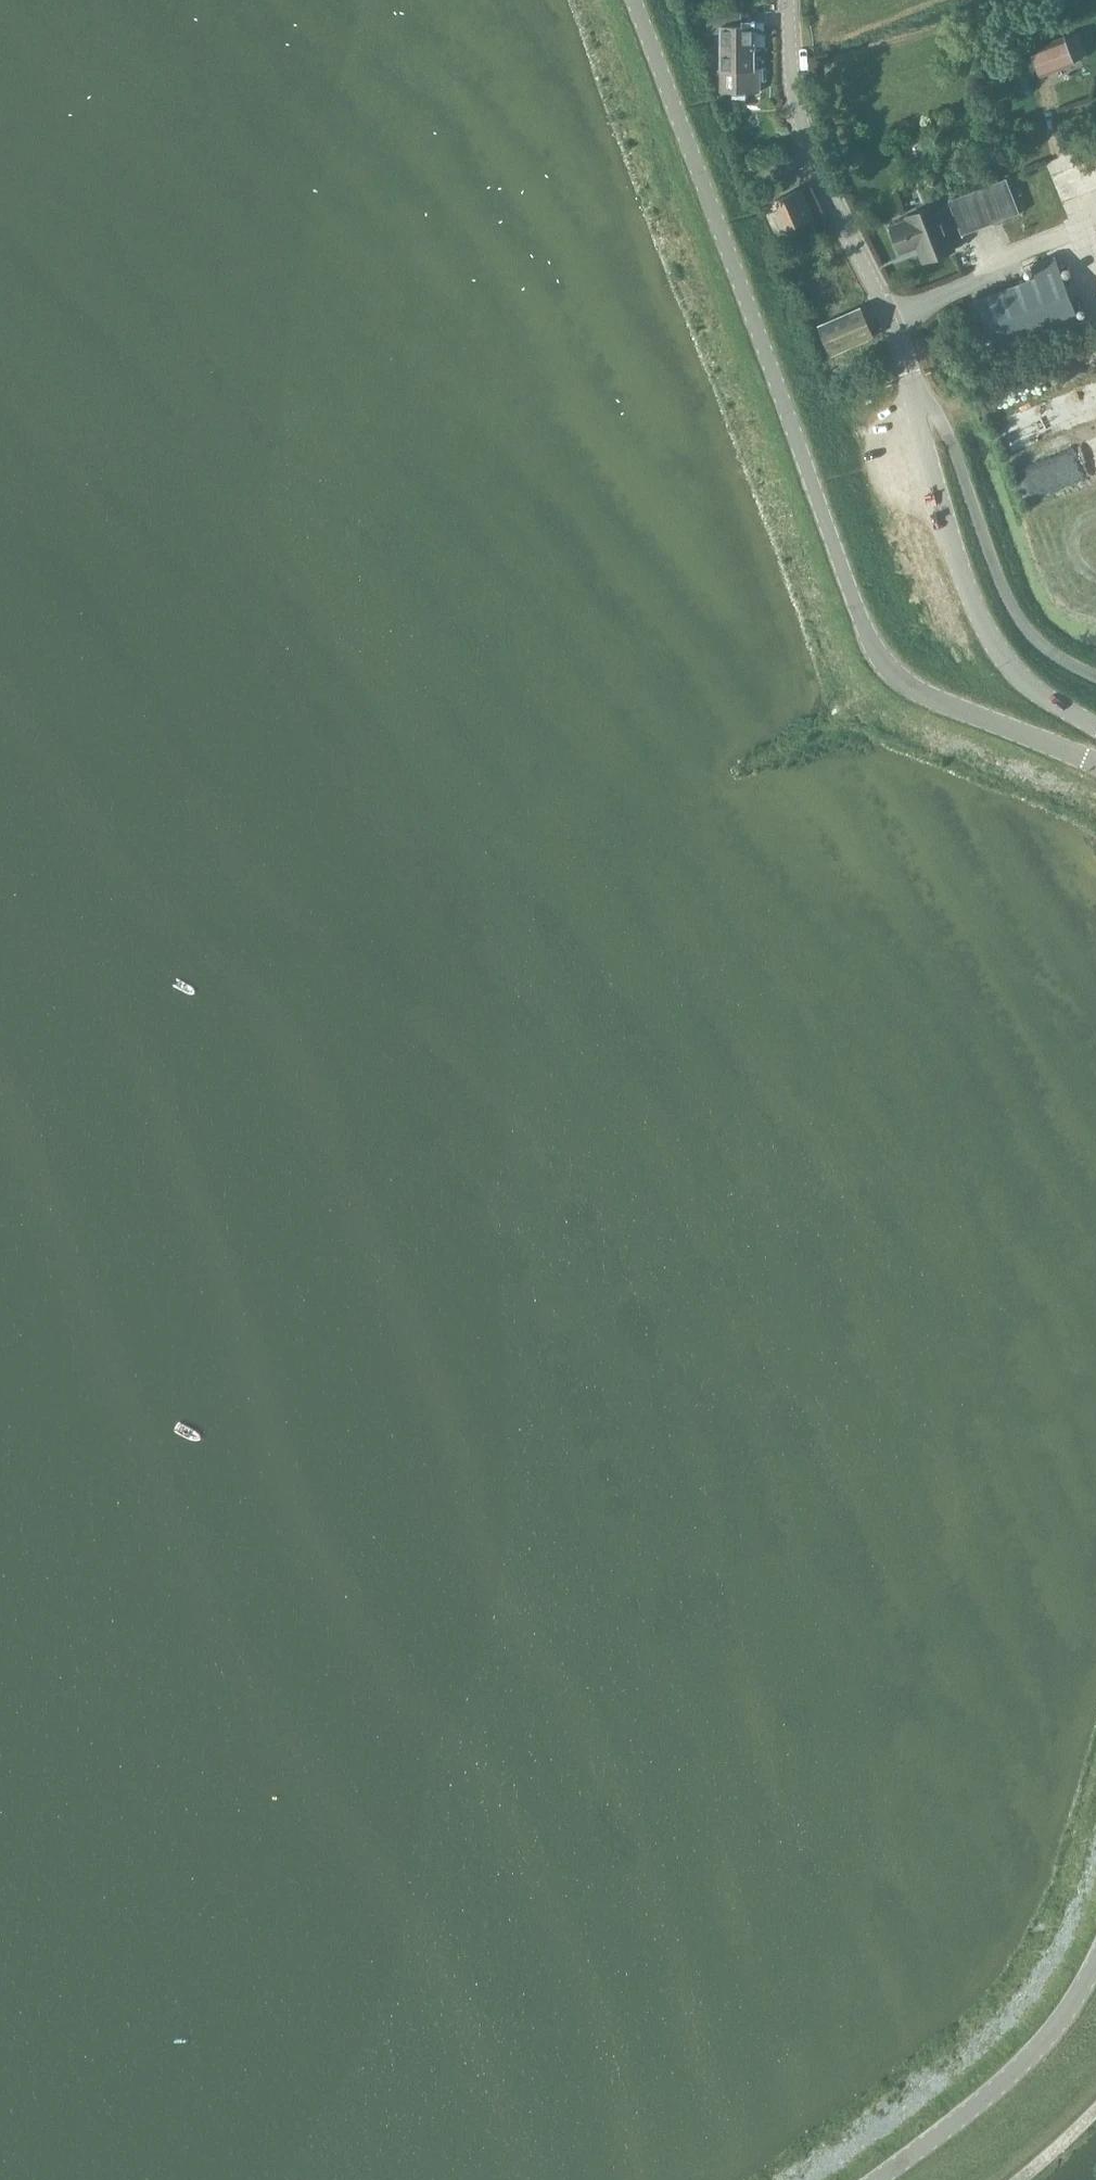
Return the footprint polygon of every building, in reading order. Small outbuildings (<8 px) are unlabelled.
[(709,17),(709,32),(722,32),(722,71),(725,71),(725,91),(760,91),(761,68),(755,68),(756,26),(742,26),(742,11),(732,11),(709,17)] [(1067,36),(1033,48),(1043,75),(1077,62),(1067,36)] [(948,231),(959,227),(962,235),(963,234),(1020,213),(1010,186),(1015,184),(1012,176),(950,199),(951,201),(938,206),(938,205),(907,216),(908,220),(890,227),(900,253),(919,246),(925,261),(955,250),(948,231)] [(773,212),(782,232),(814,216),(801,188),(776,200),(780,208),(773,212)] [(978,298),(997,349),(1079,318),(1060,268),(978,298)] [(864,306),(821,324),(833,354),(876,336),(864,306)] [(1095,417),(1095,375),(991,410),(1004,447),(1095,417)] [(877,530),(889,524),(881,509),(870,514),(877,530)]
